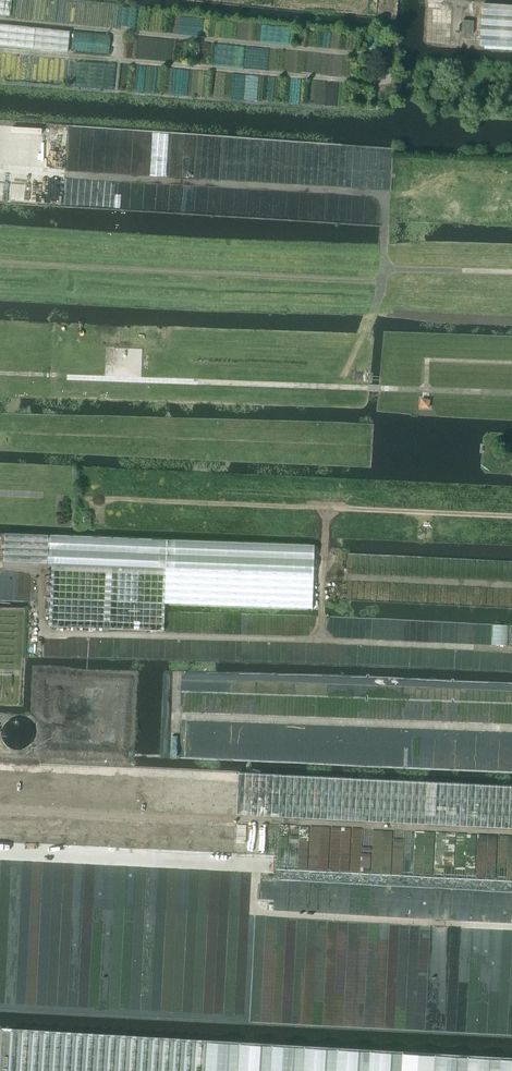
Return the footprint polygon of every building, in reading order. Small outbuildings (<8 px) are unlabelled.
[(9,17),(11,0),(0,0),(0,16),(9,17)] [(511,48),(511,6),(483,4),(481,46),(511,48)] [(463,21),(462,34),(472,34),(473,21),(463,21)] [(0,24),(0,46),(67,53),(69,32),(0,24)] [(167,540),(5,534),(4,563),(53,565),(51,626),(166,631),(166,605),(314,609),(315,544),(167,540)] [(511,880),(511,790),(0,762),(0,851),(511,880)] [(316,1049),(12,1031),(9,1070),(315,1070),(316,1049)] [(316,1049),(315,1070),(511,1070),(511,1060),(316,1049)]
